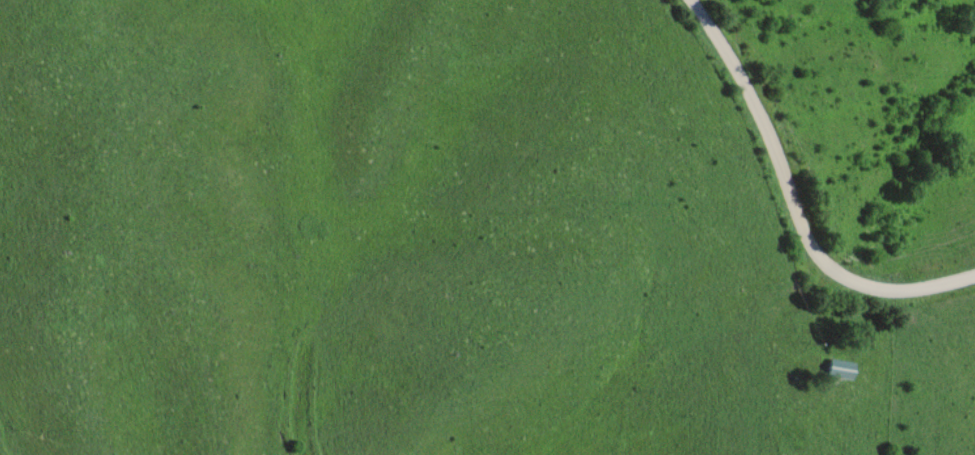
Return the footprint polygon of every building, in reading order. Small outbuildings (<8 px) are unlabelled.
[(848,364),(824,360),(821,376),(845,381),(848,364)]
